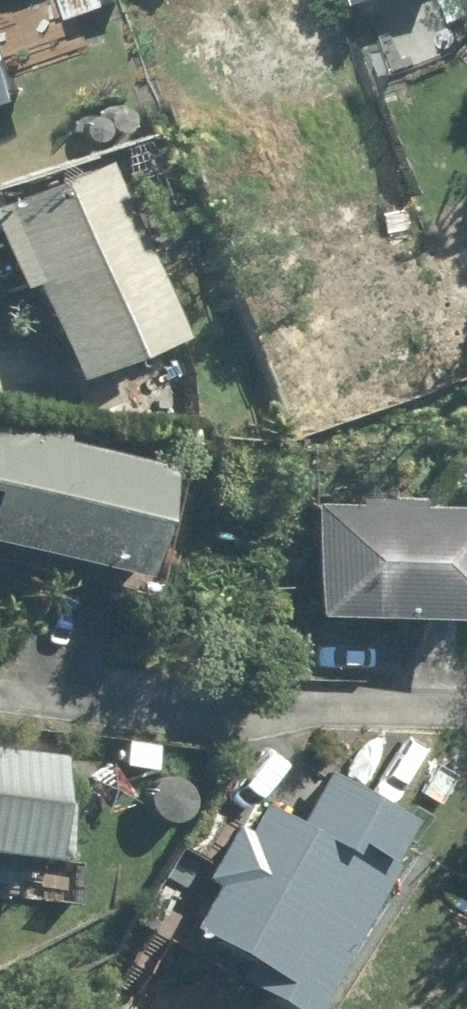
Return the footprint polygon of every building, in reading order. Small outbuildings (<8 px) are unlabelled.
[(39,94),(3,2),(8,0),(0,0),(0,110),(39,94)] [(83,21),(124,4),(123,0),(75,0),(83,21)] [(328,12),(344,5),(341,0),(323,0),(328,12)] [(109,164),(0,214),(0,229),(27,288),(39,282),(83,378),(185,332),(109,164)] [(146,574),(172,465),(62,440),(63,434),(39,429),(37,436),(0,427),(0,540),(146,574)] [(321,614),(466,619),(466,509),(422,507),(422,501),(360,498),(360,509),(325,506),(321,614)] [(127,741),(125,766),(154,769),(156,743),(127,741)] [(67,756),(0,749),(0,853),(67,860),(73,802),(61,802),(67,756)] [(253,961),(241,980),(293,1008),(318,1008),(399,870),(391,866),(417,822),(330,771),(300,821),(267,803),(250,832),(239,826),(209,879),(221,885),(196,929),(253,961)]
